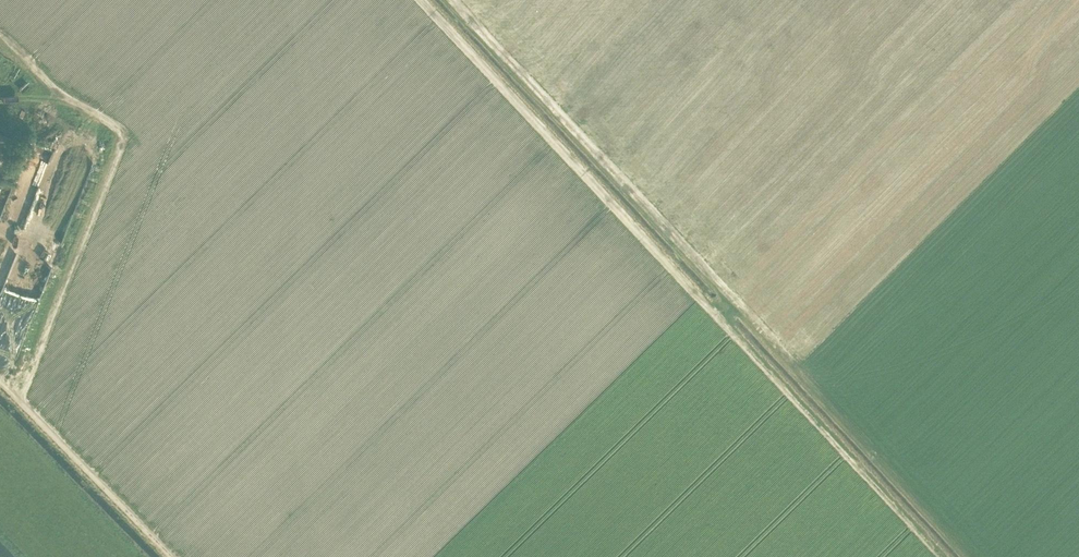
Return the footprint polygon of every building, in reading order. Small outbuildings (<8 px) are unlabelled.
[(16,138),(0,132),(0,178),(16,138)]
